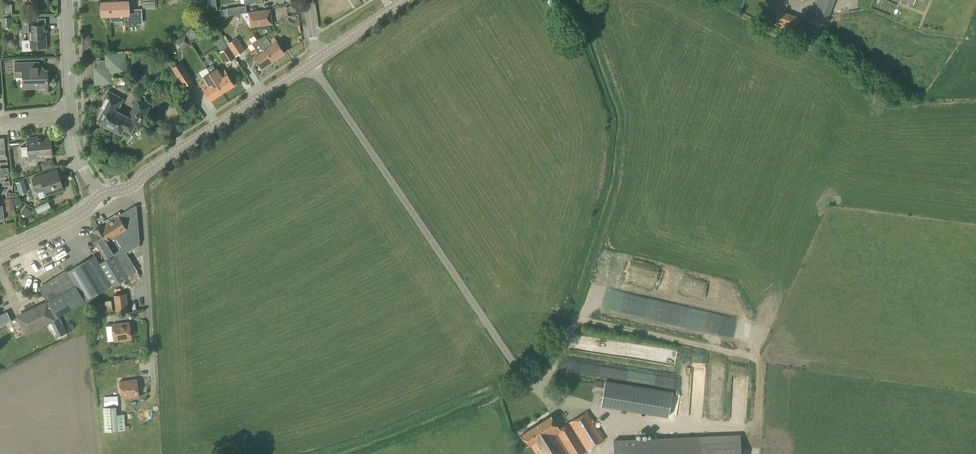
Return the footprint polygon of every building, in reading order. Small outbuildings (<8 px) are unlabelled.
[(564,10),(558,0),(546,0),(555,15),(564,10)] [(128,9),(128,1),(102,2),(102,15),(110,15),(110,22),(122,21),(123,25),(143,24),(142,9),(128,9)] [(247,12),(246,5),(226,8),(227,15),(240,13),(248,25),(250,27),(272,24),(271,9),(247,12)] [(765,21),(771,23),(774,17),(768,14),(765,21)] [(49,17),(49,26),(58,25),(58,16),(49,17)] [(2,27),(12,26),(12,17),(2,18),(2,27)] [(36,25),(36,18),(21,19),(21,31),(29,31),(29,39),(22,40),(22,51),(31,51),(31,47),(46,47),(46,38),(44,38),(43,25),(36,25)] [(188,37),(195,33),(192,28),(185,33),(188,37)] [(265,49),(273,60),(285,52),(278,41),(281,39),(275,30),(259,41),(265,49)] [(181,45),(188,40),(185,35),(177,40),(181,45)] [(229,42),(225,35),(222,37),(235,57),(245,50),(236,37),(229,42)] [(227,63),(235,58),(222,38),(219,40),(221,43),(217,46),(220,51),(219,52),(227,63)] [(273,60),(265,49),(259,41),(258,38),(251,43),(255,49),(250,53),(253,58),(260,69),(273,60)] [(95,84),(112,83),(111,74),(126,73),(125,54),(106,55),(106,61),(98,61),(98,67),(94,67),(95,84)] [(31,71),(31,62),(14,62),(15,78),(23,78),(23,87),(47,87),(47,71),(31,71)] [(184,87),(193,81),(181,62),(171,68),(184,87)] [(209,72),(222,92),(235,85),(228,74),(227,74),(224,69),(220,72),(217,68),(215,69),(212,65),(206,68),(209,73),(209,72)] [(210,100),(222,92),(209,72),(209,73),(202,77),(205,82),(200,84),(210,100)] [(117,111),(124,99),(108,91),(104,97),(107,98),(102,107),(105,108),(101,115),(100,114),(97,118),(99,119),(98,121),(106,125),(115,109),(117,111)] [(115,109),(106,125),(112,128),(113,131),(117,133),(118,132),(120,133),(120,132),(127,136),(130,131),(133,126),(138,128),(150,106),(137,99),(134,105),(136,106),(133,112),(131,111),(128,116),(117,111),(115,109)] [(38,137),(27,138),(28,146),(21,147),(22,156),(29,156),(29,160),(30,160),(29,156),(36,155),(36,160),(45,159),(45,155),(51,155),(51,156),(52,156),(50,138),(38,139),(38,137)] [(51,178),(49,172),(32,178),(36,191),(44,188),(47,195),(64,189),(59,175),(51,178)] [(23,191),(30,189),(27,179),(20,182),(23,191)] [(115,255),(128,277),(131,282),(140,276),(137,271),(126,252),(140,244),(137,208),(137,207),(136,206),(135,206),(133,206),(119,215),(119,216),(105,225),(104,224),(103,224),(104,224),(99,227),(114,254),(115,255)] [(98,246),(106,259),(114,254),(99,227),(92,231),(93,232),(90,234),(97,246),(98,246)] [(115,255),(111,258),(110,256),(99,264),(94,256),(42,287),(50,301),(52,305),(59,317),(112,285),(112,286),(128,277),(115,255)] [(116,311),(128,309),(126,294),(114,296),(116,311)] [(106,312),(113,311),(111,300),(105,301),(106,312)] [(26,333),(59,317),(52,305),(50,301),(18,317),(26,333)] [(113,341),(132,339),(130,322),(111,325),(113,341)] [(121,398),(139,396),(137,379),(119,381),(121,398)] [(668,417),(673,392),(632,385),(604,381),(600,406),(628,410),(668,417)] [(105,406),(118,405),(118,396),(104,397),(105,406)] [(117,415),(117,407),(103,408),(105,432),(125,430),(124,414),(117,415)] [(587,412),(558,429),(550,416),(520,435),(528,448),(532,446),(537,453),(581,453),(604,439),(587,412)] [(740,434),(613,440),(614,453),(741,453),(740,434)]
